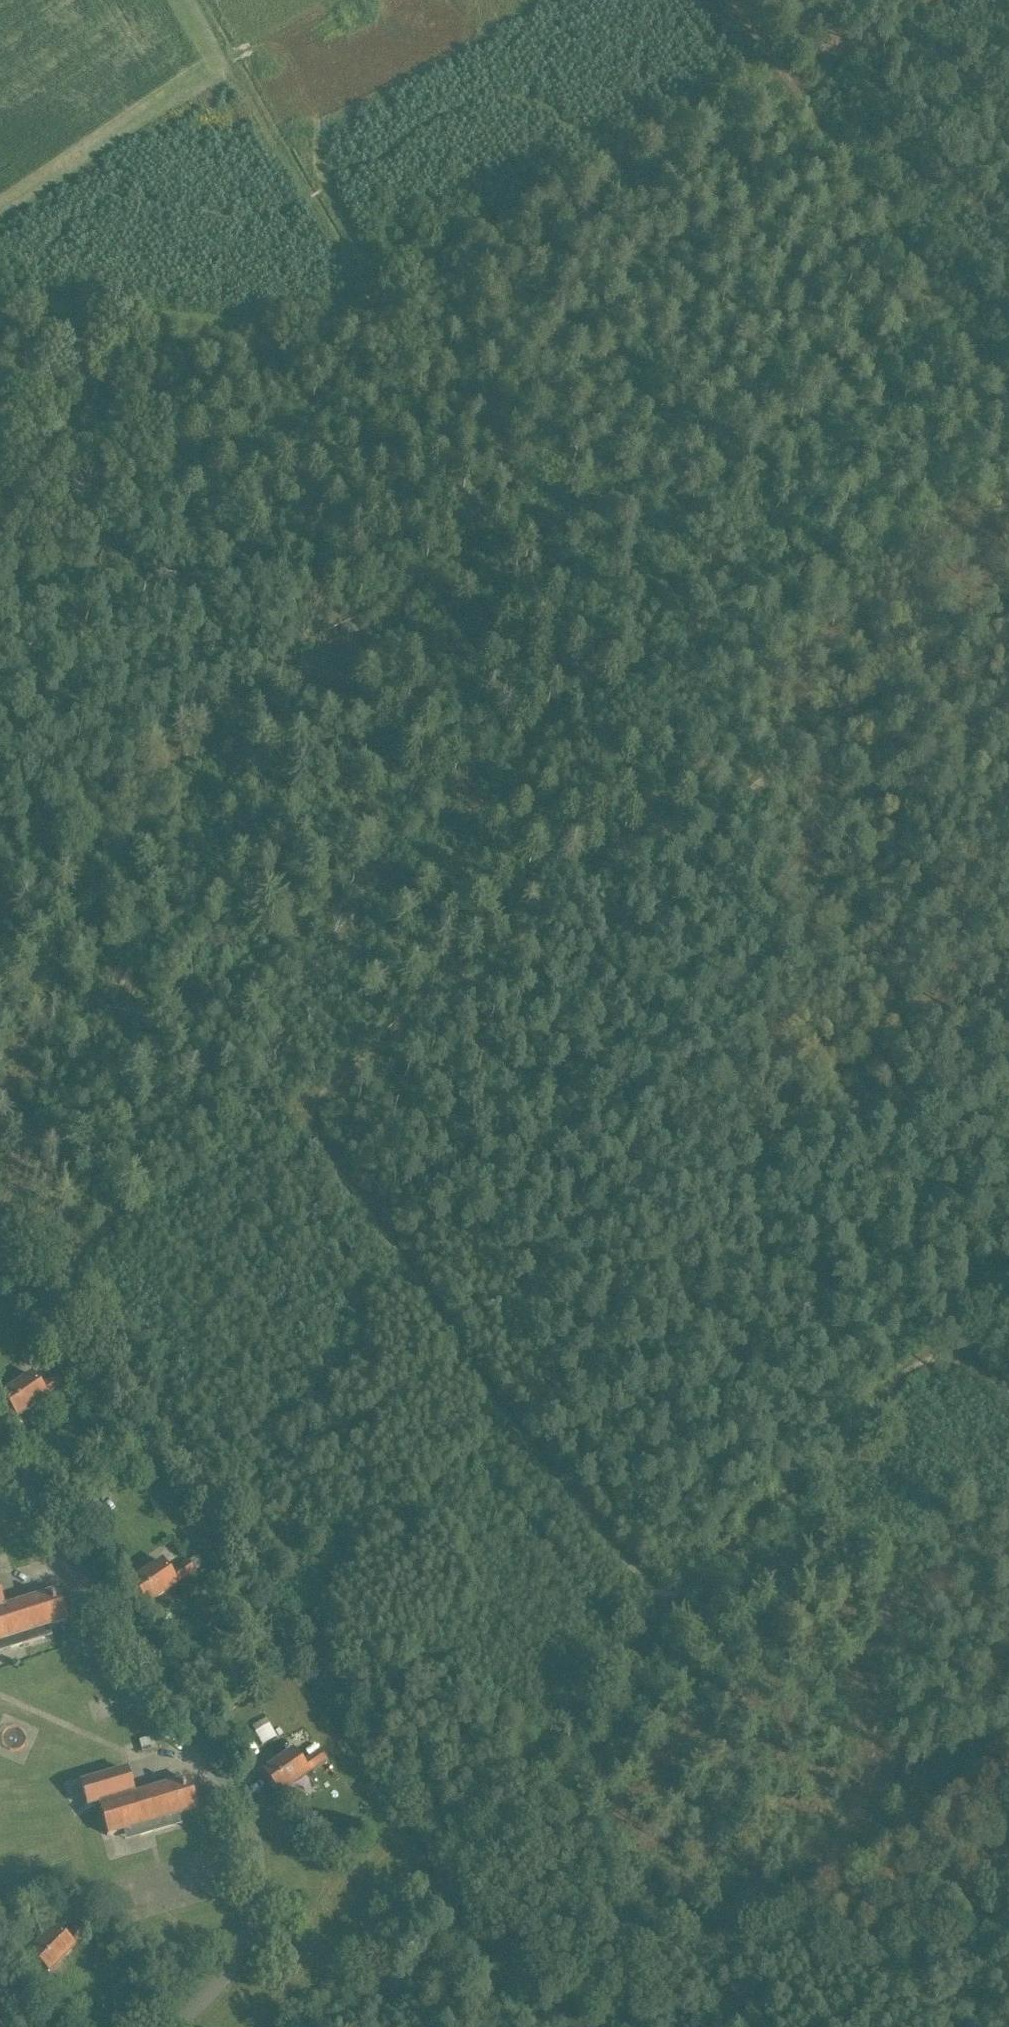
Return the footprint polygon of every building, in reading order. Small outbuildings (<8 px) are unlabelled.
[(47,1397),(65,1384),(58,1375),(40,1388),(33,1377),(1,1399),(15,1419),(47,1397)] [(84,1508),(76,1514),(85,1528),(93,1522),(84,1508)] [(188,1576),(195,1572),(188,1562),(170,1574),(163,1564),(131,1586),(145,1606),(177,1584),(188,1576)] [(188,1576),(177,1584),(185,1596),(197,1588),(188,1576)] [(0,1608),(2,1607),(0,1600),(0,1642),(7,1639),(9,1648),(50,1636),(50,1638),(51,1637),(48,1626),(65,1621),(65,1622),(66,1622),(57,1593),(56,1593),(56,1594),(38,1600),(39,1602),(21,1607),(21,1606),(2,1612),(0,1608)] [(142,1754),(157,1749),(153,1737),(138,1742),(142,1754)] [(276,1795),(326,1761),(319,1751),(301,1764),(294,1753),(262,1775),(276,1795)] [(132,1799),(131,1795),(133,1795),(126,1772),(80,1786),(87,1809),(101,1804),(102,1808),(100,1809),(99,1808),(98,1808),(107,1837),(108,1837),(108,1836),(137,1827),(140,1836),(180,1824),(180,1826),(182,1825),(178,1815),(195,1809),(196,1810),(197,1810),(188,1781),(187,1782),(169,1788),(169,1790),(152,1795),(151,1793),(132,1799)] [(74,1946),(89,1931),(81,1922),(65,1938),(56,1929),(29,1957),(47,1974),(74,1947),(74,1946)]
